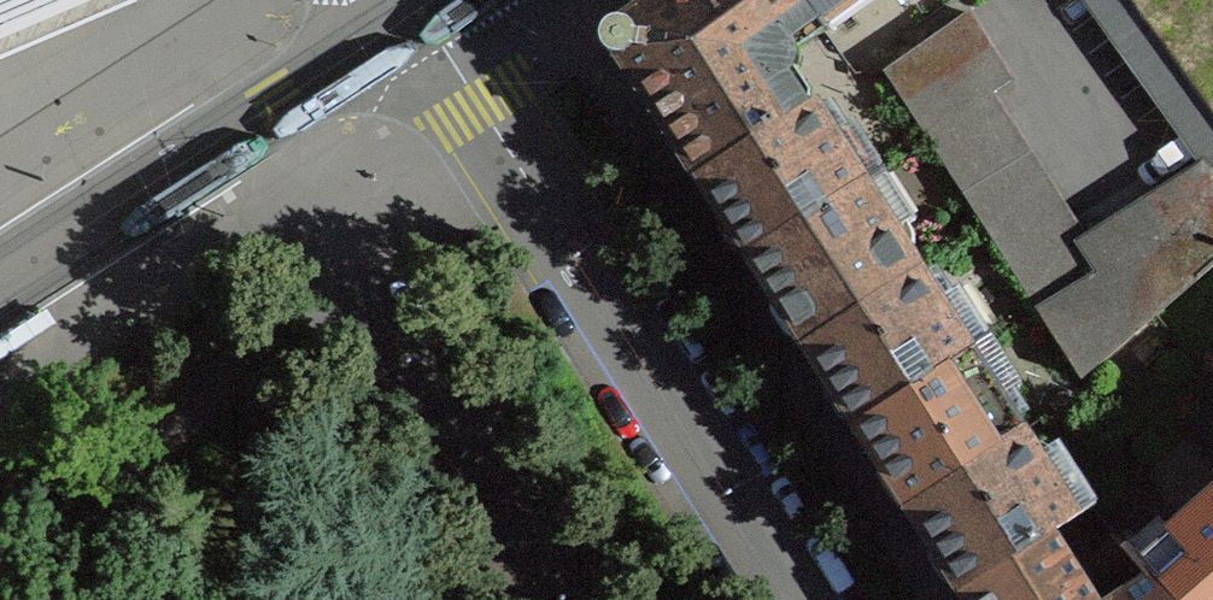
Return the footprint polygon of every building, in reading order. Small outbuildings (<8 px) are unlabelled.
[(95,0),(0,0),(0,40),(95,0)] [(775,75),(782,70),(786,64),(788,57),(788,50),(785,43),(780,37),(780,34),(811,11),(803,0),(652,0),(624,20),(620,19),(617,19),(613,19),(610,20),(607,21),(605,23),(602,25),(601,28),(599,34),(598,37),(599,40),(601,46),(603,49),(605,51),(608,53),(611,54),(614,55),(618,55),(694,174),(797,108),(795,106),(775,75)] [(811,11),(819,23),(850,0),(803,0),(811,11)] [(1212,110),(1212,0),(1134,0),(1212,110)] [(966,13),(885,71),(1081,376),(1160,308),(1139,276),(1104,273),(1084,244),(988,95),(1009,81),(966,13)] [(828,137),(804,100),(795,106),(797,108),(694,174),(722,217),(719,221),(718,224),(718,225),(718,230),(732,251),(734,252),(740,253),(744,252),(747,256),(864,182),(833,133),(828,137)] [(1148,204),(1193,279),(1212,262),(1212,163),(1148,204)] [(895,231),(864,182),(747,256),(775,299),(773,301),(771,305),(770,310),(784,331),(788,335),(792,336),(795,335),(797,334),(800,339),(911,268),(890,234),(895,231)] [(854,422),(969,348),(938,299),(933,302),(911,268),(800,339),(828,382),(825,386),(823,390),(824,394),(825,397),(839,417),(844,418),(848,418),(850,417),(854,422)] [(995,399),(1000,396),(969,348),(854,422),(881,465),(878,469),(877,474),(878,477),(878,478),(890,497),(893,500),(897,501),(903,499),(907,504),(1018,433),(995,399)] [(1045,464),(1039,467),(1018,433),(907,504),(934,547),(931,549),(930,552),(929,554),(929,556),(929,558),(944,581),(947,583),(950,584),(953,583),(956,582),(960,587),(1049,530),(1076,513),(1045,464)] [(1136,560),(1150,575),(1171,599),(1212,599),(1212,493),(1136,560)] [(1049,530),(960,587),(968,599),(1095,599),(1049,530)] [(1150,575),(1112,599),(1171,599),(1150,575)]
